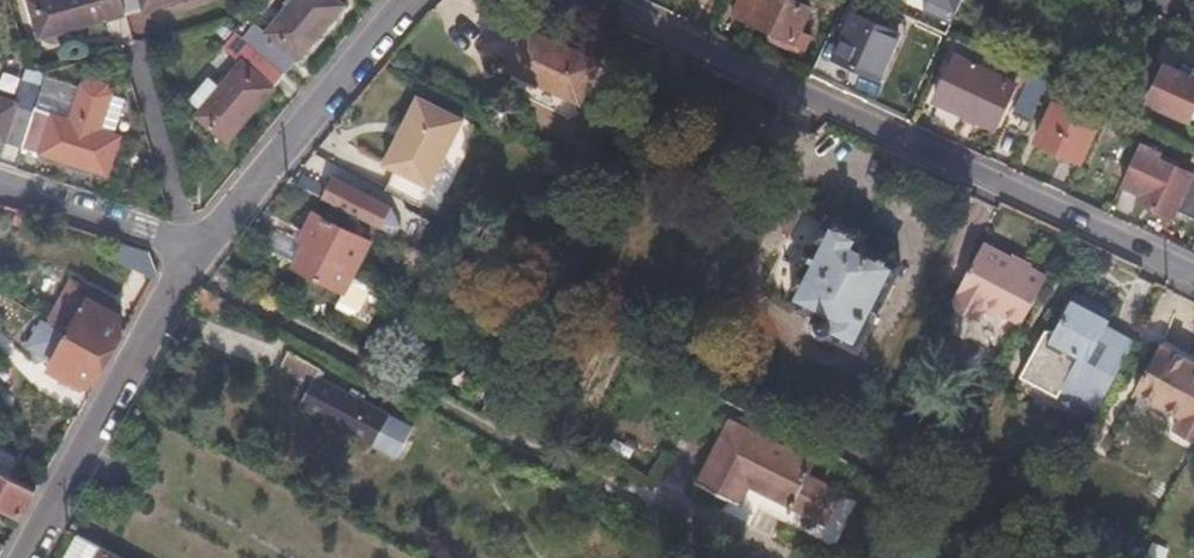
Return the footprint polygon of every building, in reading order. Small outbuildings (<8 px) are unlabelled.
[(126,12),(122,0),(29,0),(39,36),(126,12)] [(126,12),(167,0),(122,0),(126,12)] [(284,71),(341,3),(337,0),(290,0),(265,31),(255,22),(243,36),(284,71)] [(794,0),(740,0),(734,15),(774,33),(795,42),(810,7),(794,0)] [(954,14),(960,0),(923,0),(954,14)] [(520,26),(489,11),(476,39),(507,54),(502,64),(576,98),(597,55),(522,20),(520,26)] [(899,32),(857,14),(837,57),(879,76),(899,32)] [(795,42),(774,33),(771,39),(792,49),(795,42)] [(284,71),(243,36),(230,53),(240,61),(196,114),(228,140),(284,71)] [(1015,83),(956,57),(937,102),(996,128),(1015,83)] [(1193,67),(1190,75),(1167,65),(1150,101),(1189,119),(1190,118),(1193,110),(1193,68),(1193,67)] [(34,108),(22,146),(108,174),(120,136),(99,129),(110,95),(106,84),(90,78),(81,85),(70,119),(34,108)] [(34,108),(0,98),(0,140),(22,146),(34,108)] [(389,195),(403,201),(423,211),(464,123),(418,101),(387,169),(398,175),(389,195)] [(1098,122),(1054,103),(1036,141),(1081,161),(1098,122)] [(1122,184),(1143,194),(1160,160),(1163,153),(1141,143),(1122,184)] [(1191,175),(1160,160),(1143,194),(1141,200),(1173,215),(1191,175)] [(307,161),(288,182),(379,229),(391,204),(307,161)] [(776,282),(792,290),(824,225),(829,215),(813,207),(776,282)] [(368,244),(310,215),(297,242),(303,245),(293,266),(342,292),(333,308),(369,326),(384,297),(350,280),(368,244)] [(824,225),(792,290),(788,298),(816,312),(814,319),(814,329),(825,338),(833,337),(854,348),(895,265),(853,244),(855,240),(824,225)] [(114,255),(152,276),(156,269),(147,250),(119,240),(114,255)] [(973,318),(980,307),(983,302),(999,311),(1019,321),(1043,277),(979,241),(953,287),(956,289),(947,304),(973,318)] [(75,274),(49,321),(66,331),(109,353),(123,330),(120,314),(109,309),(115,297),(75,274)] [(1039,330),(1029,349),(1046,358),(1021,403),(1004,394),(1003,397),(1042,418),(1046,410),(1082,430),(1131,340),(1111,330),(1109,334),(1100,329),(1108,311),(1103,309),(1102,304),(1078,292),(1070,291),(1063,294),(1055,310),(1058,312),(1049,326),(1039,330)] [(996,316),(999,311),(983,302),(980,307),(996,316)] [(94,380),(109,353),(66,331),(49,321),(38,315),(25,343),(51,360),(48,368),(80,386),(94,380)] [(1029,349),(1004,394),(1021,403),(1046,358),(1029,349)] [(1193,452),(1193,374),(1154,352),(1129,398),(1175,424),(1167,438),(1193,452)] [(320,370),(288,353),(279,372),(311,388),(301,408),(399,458),(414,427),(317,377),(320,370)] [(820,520),(834,491),(806,476),(813,462),(733,421),(693,494),(730,514),(747,484),(820,520)] [(34,490),(20,482),(25,474),(26,471),(15,465),(20,455),(0,443),(0,502),(20,513),(34,490)] [(34,480),(25,474),(20,482),(34,490),(36,485),(34,480)] [(856,503),(834,491),(820,520),(747,484),(730,514),(752,526),(760,511),(832,547),(856,503)] [(59,557),(60,557),(94,557),(98,548),(72,535),(59,557)] [(98,548),(94,557),(116,557),(98,548)] [(1017,548),(1011,557),(1036,557),(1017,548)]
